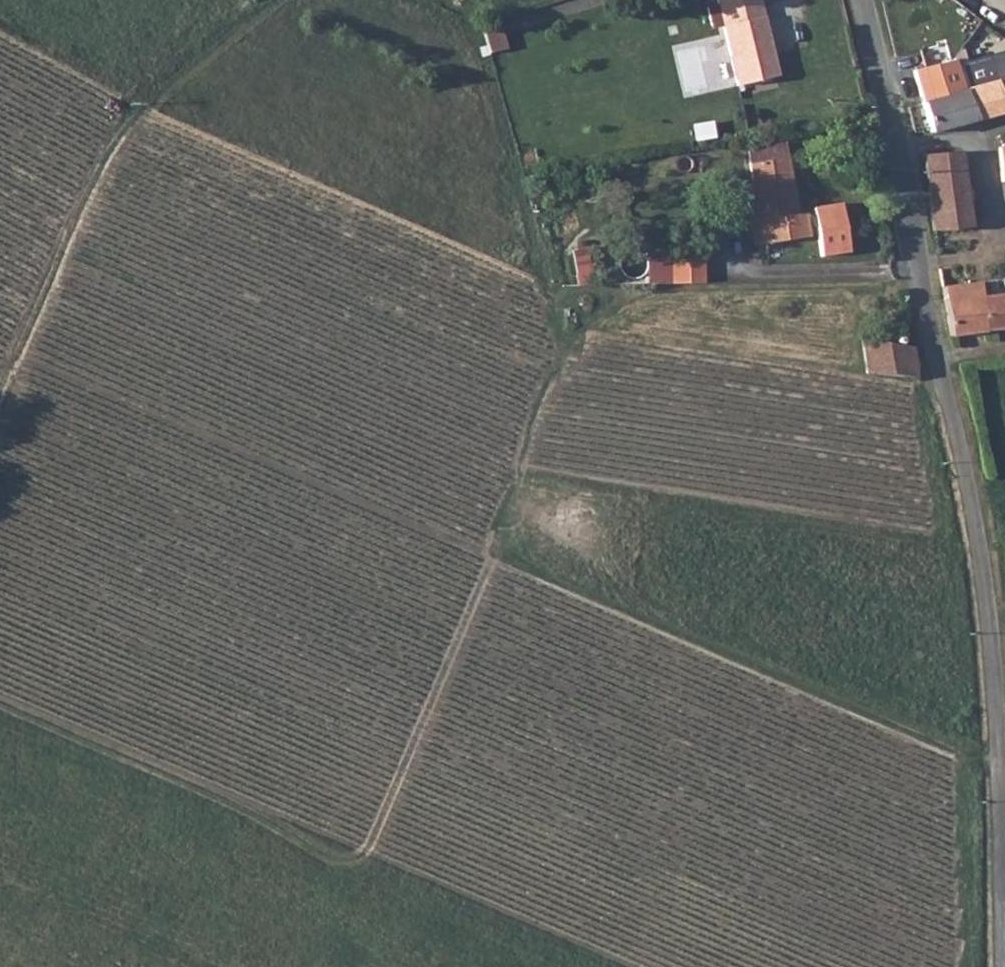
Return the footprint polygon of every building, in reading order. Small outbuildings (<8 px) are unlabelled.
[(758,0),(710,0),(705,1),(710,18),(719,16),(735,84),(776,74),(758,0)] [(480,21),(489,51),(507,46),(499,18),(480,21)] [(959,65),(977,116),(1004,109),(1004,77),(999,79),(991,55),(959,65)] [(959,65),(956,57),(917,68),(928,98),(923,99),(930,128),(977,116),(959,65)] [(963,149),(922,152),(933,227),(973,222),(963,149)] [(793,211),(784,155),(747,161),(759,240),(804,234),(801,210),(793,211)] [(672,275),(704,275),(705,244),(672,244),(672,275)] [(573,286),(591,284),(587,247),(569,249),(573,286)] [(941,284),(950,333),(1004,325),(1004,276),(941,284)] [(866,370),(916,377),(911,344),(861,337),(866,370)]
